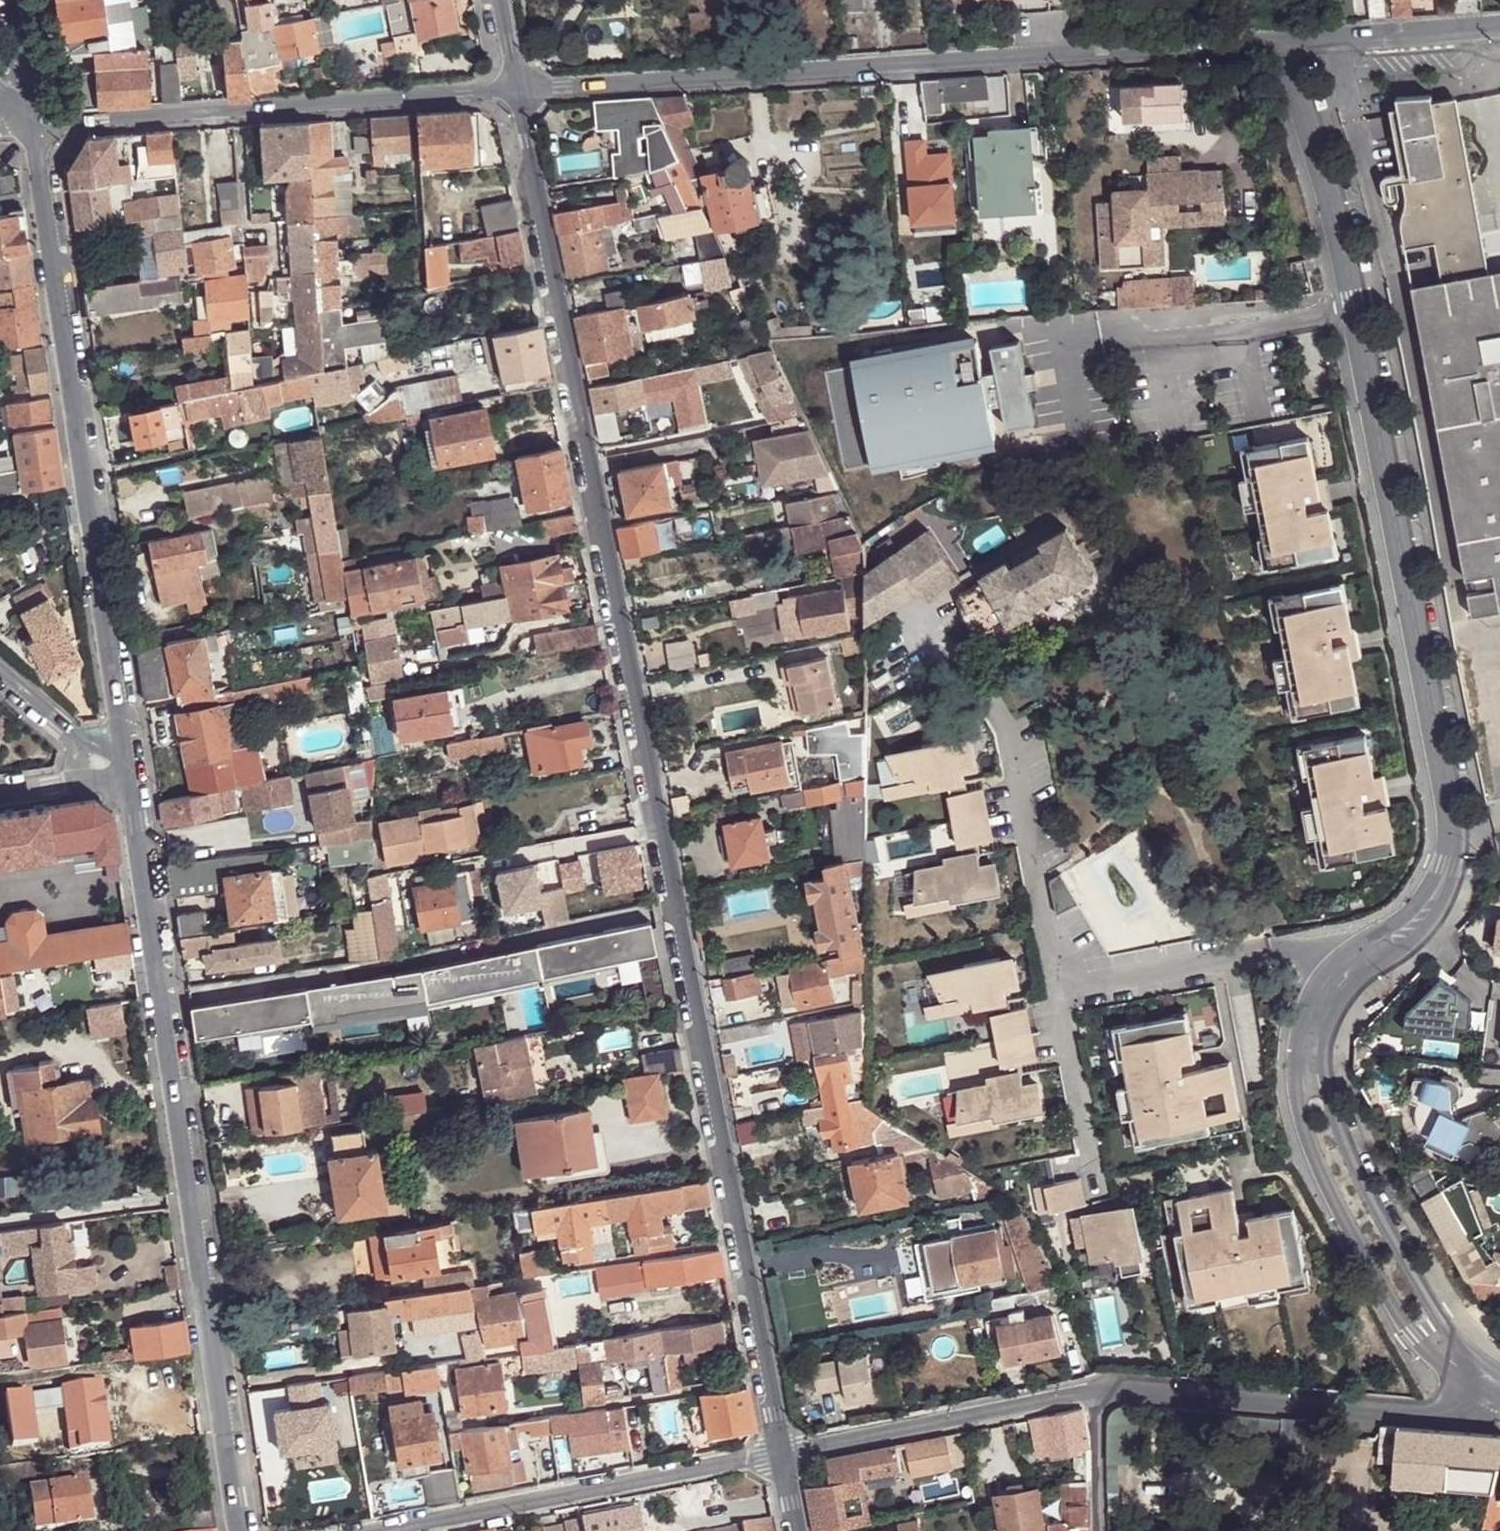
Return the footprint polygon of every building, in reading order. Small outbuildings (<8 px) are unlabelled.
[(67,52),(95,50),(133,47),(128,8),(127,0),(59,0),(67,52)] [(274,24),(274,22),(272,7),(271,0),(246,0),(246,2),(250,28),(254,28),(257,27),(274,24)] [(310,17),(312,17),(325,14),(323,2),(320,2),(320,0),(307,0),(310,17)] [(453,0),(399,0),(385,3),(392,36),(416,32),(416,34),(458,26),(453,0)] [(1386,0),(1367,0),(1368,20),(1386,18),(1386,0)] [(1392,18),(1412,17),(1410,0),(1390,0),(1392,18)] [(287,4),(272,7),(274,22),(290,19),(287,4)] [(128,8),(133,47),(146,46),(150,45),(144,5),(128,8)] [(688,12),(689,23),(701,22),(700,11),(688,12)] [(334,45),(327,14),(325,14),(312,17),(318,48),(334,45)] [(312,17),(310,17),(274,24),(276,39),(280,56),(319,49),(318,48),(312,17)] [(691,35),(702,35),(701,22),(689,23),(691,35)] [(276,39),(274,24),(257,27),(260,42),(276,39)] [(257,43),(254,28),(250,28),(242,30),(243,38),(248,65),(261,63),(257,43)] [(419,48),(416,34),(416,32),(392,36),(393,40),(395,52),(419,48)] [(230,97),(252,95),(248,65),(243,38),(224,39),(230,97)] [(281,61),(280,56),(276,39),(260,42),(257,43),(261,63),(262,67),(274,63),(281,61)] [(395,52),(393,40),(380,42),(383,54),(395,52)] [(177,43),(178,66),(188,65),(195,64),(193,41),(177,43)] [(172,68),(178,67),(178,66),(177,43),(150,45),(146,46),(147,58),(159,57),(164,57),(164,61),(172,61),(172,68)] [(100,105),(149,102),(148,78),(131,79),(130,65),(147,64),(147,58),(146,46),(133,47),(95,50),(97,68),(100,105)] [(162,101),(181,100),(179,76),(178,67),(172,68),(172,61),(164,61),(164,57),(159,57),(162,101)] [(252,95),(282,93),(274,63),(262,67),(261,63),(248,65),(252,95)] [(148,78),(147,64),(130,65),(131,79),(148,78)] [(178,67),(179,76),(188,75),(188,65),(178,66),(178,67)] [(85,106),(100,105),(97,68),(82,69),(74,78),(76,98),(85,106)] [(1102,68),(1093,69),(1094,77),(1102,76),(1102,68)] [(986,76),(941,79),(944,100),(987,97),(986,76)] [(944,100),(941,79),(922,81),(926,112),(945,111),(944,100)] [(1142,87),(1122,88),(1125,120),(1126,119),(1144,118),(1144,122),(1184,119),(1182,83),(1142,86),(1142,87)] [(1125,120),(1122,88),(1106,90),(1109,138),(1127,136),(1126,119),(1125,120)] [(1396,114),(1410,200),(1405,222),(1406,232),(1410,250),(1440,245),(1448,292),(1418,299),(1475,615),(1499,611),(1499,275),(1492,276),(1458,99),(1436,103),(1435,96),(1396,98),(1396,114)] [(652,98),(683,163),(698,196),(706,193),(704,190),(707,188),(680,130),(692,124),(680,97),(652,98)] [(683,163),(652,98),(598,102),(600,126),(618,124),(620,159),(616,159),(618,176),(628,174),(629,176),(647,171),(666,167),(683,163)] [(468,111),(417,115),(421,166),(422,176),(427,175),(426,165),(468,163),(472,162),(469,114),(468,111)] [(472,162),(468,163),(469,167),(482,166),(478,114),(469,114),(472,162)] [(412,116),(371,118),(373,143),(373,152),(373,154),(414,151),(412,116)] [(371,118),(365,119),(366,137),(364,137),(365,143),(373,143),(371,118)] [(329,121),(308,123),(310,147),(331,145),(329,121)] [(285,124),(262,125),(265,180),(295,178),(296,178),(312,177),(310,147),(308,123),(285,124)] [(978,149),(983,215),(1038,212),(1035,168),(1033,145),(1032,127),(1009,129),(992,130),(992,135),(977,136),(978,149)] [(172,132),(155,134),(158,162),(175,160),(172,132)] [(155,134),(133,135),(138,150),(139,164),(138,172),(138,180),(160,178),(170,176),(170,174),(178,174),(175,160),(158,162),(155,134)] [(127,136),(115,137),(121,182),(132,181),(127,136)] [(70,170),(73,188),(121,182),(115,137),(89,139),(70,170)] [(925,141),(908,142),(914,222),(956,219),(951,154),(927,156),(925,141)] [(373,152),(373,143),(365,143),(356,144),(356,153),(373,152)] [(310,147),(312,177),(315,218),(336,217),(332,174),(349,173),(347,158),(331,158),(331,145),(310,147)] [(414,161),(414,151),(373,154),(374,164),(374,167),(382,167),(382,164),(414,161)] [(1200,185),(1199,172),(1177,173),(1176,157),(1144,159),(1146,189),(1110,191),(1110,203),(1111,214),(1097,215),(1101,270),(1155,266),(1153,244),(1151,244),(1150,227),(1149,218),(1177,216),(1177,202),(1200,202),(1202,214),(1222,213),(1220,184),(1200,185)] [(727,230),(769,220),(763,188),(752,190),(750,181),(751,180),(754,174),(753,167),(748,162),(742,160),(735,162),(730,167),(707,171),(710,188),(712,198),(719,231),(727,230)] [(678,184),(690,208),(703,205),(698,196),(683,163),(666,167),(674,186),(678,184)] [(666,190),(675,211),(690,208),(678,184),(674,186),(666,167),(647,171),(655,195),(666,190)] [(1219,170),(1199,172),(1200,185),(1220,184),(1219,170)] [(377,183),(377,177),(373,178),(372,171),(368,171),(368,172),(368,183),(377,183)] [(349,216),(351,216),(349,173),(332,174),(336,217),(349,216)] [(14,174),(0,176),(0,191),(16,188),(14,174)] [(179,191),(178,174),(170,174),(170,176),(160,178),(161,184),(162,193),(179,191)] [(292,186),(288,192),(291,222),(315,221),(315,218),(312,177),(296,178),(295,178),(292,186)] [(121,182),(73,188),(79,230),(144,220),(162,218),(160,199),(124,203),(123,189),(121,182)] [(240,193),(239,183),(220,185),(226,228),(243,227),(242,211),(240,193)] [(182,215),(179,191),(162,193),(159,193),(160,199),(162,218),(182,215)] [(620,212),(622,222),(634,220),(631,207),(628,193),(617,194),(619,210),(620,212)] [(520,231),(513,199),(500,203),(506,234),(520,231)] [(499,235),(506,234),(500,203),(481,207),(488,237),(499,235)] [(1096,204),(1097,215),(1111,214),(1110,203),(1096,204)] [(631,207),(634,220),(649,217),(646,204),(631,207)] [(557,214),(561,234),(600,227),(606,226),(603,213),(602,206),(557,214)] [(662,225),(663,232),(711,223),(704,208),(660,217),(662,225)] [(603,213),(606,226),(622,222),(620,212),(619,210),(603,213)] [(24,211),(0,214),(0,253),(30,249),(24,211)] [(1223,222),(1222,213),(1202,214),(1177,216),(1149,218),(1150,227),(1223,222)] [(639,230),(662,225),(660,217),(660,214),(649,217),(634,220),(636,228),(639,228),(639,230)] [(184,232),(182,215),(162,218),(144,220),(145,234),(158,232),(162,278),(169,277),(169,275),(189,272),(189,265),(186,245),(184,232)] [(366,230),(365,215),(351,216),(349,216),(351,231),(366,230)] [(336,217),(315,218),(315,221),(318,264),(339,263),(338,257),(337,232),(351,231),(349,216),(336,217)] [(315,221),(291,222),(293,270),(283,271),(283,279),(294,277),(293,272),(318,271),(318,264),(315,221)] [(606,226),(600,227),(606,257),(615,255),(613,239),(609,240),(606,226)] [(226,228),(184,232),(186,245),(195,243),(232,239),(236,236),(243,236),(243,227),(226,228)] [(561,234),(569,278),(609,271),(606,257),(600,227),(561,234)] [(717,234),(727,257),(733,270),(742,264),(737,253),(727,230),(719,231),(716,232),(717,234)] [(526,261),(520,231),(506,234),(499,235),(502,254),(505,265),(526,261)] [(162,278),(158,232),(145,234),(138,235),(143,281),(162,278)] [(705,239),(711,260),(725,258),(727,257),(717,234),(710,238),(705,239)] [(502,254),(499,235),(488,237),(478,239),(461,242),(464,262),(502,254)] [(226,269),(234,268),(234,261),(232,239),(195,243),(198,263),(199,273),(206,271),(226,269)] [(195,243),(186,245),(189,265),(198,263),(195,243)] [(1162,243),(1153,244),(1155,266),(1163,266),(1162,243)] [(247,273),(248,282),(263,281),(271,265),(270,246),(244,248),(245,259),(246,266),(247,273)] [(441,247),(426,249),(429,287),(443,285),(441,247)] [(30,249),(0,253),(0,285),(14,283),(35,281),(30,249)] [(391,265),(389,254),(356,260),(358,270),(391,265)] [(711,260),(701,262),(706,284),(706,292),(730,287),(725,258),(711,260)] [(1305,259),(1290,263),(1291,297),(1311,294),(1305,259)] [(701,262),(683,265),(687,287),(706,284),(701,262)] [(339,263),(318,264),(318,271),(321,310),(342,305),(339,268),(339,263)] [(227,276),(226,269),(206,271),(207,280),(227,276)] [(293,272),(294,277),(298,323),(322,322),(321,310),(318,271),(293,272)] [(248,282),(247,273),(227,276),(207,280),(205,280),(207,292),(209,303),(211,319),(212,331),(227,329),(232,329),(231,320),(250,318),(248,282)] [(184,300),(182,275),(169,277),(162,278),(143,281),(109,286),(109,288),(87,291),(91,316),(184,300)] [(1196,277),(1173,279),(1175,305),(1198,303),(1196,277)] [(1126,308),(1175,305),(1173,279),(1119,282),(1121,308),(1126,308)] [(35,285),(15,288),(0,291),(0,324),(39,318),(35,285)] [(605,294),(610,312),(618,311),(636,307),(632,289),(605,294)] [(746,296),(743,289),(731,294),(734,302),(746,296)] [(267,290),(260,291),(262,326),(268,325),(274,325),(271,290),(267,290)] [(209,303),(207,292),(199,293),(201,305),(209,303)] [(686,297),(636,307),(640,328),(686,319),(690,318),(687,301),(686,297)] [(1078,312),(1077,297),(1063,298),(1064,313),(1078,312)] [(693,299),(687,301),(690,318),(704,315),(702,303),(694,305),(693,299)] [(342,305),(321,310),(322,322),(325,359),(339,356),(345,355),(344,349),(343,324),(342,305)] [(578,319),(590,379),(604,376),(601,361),(627,356),(618,311),(610,312),(578,319)] [(908,328),(962,321),(961,311),(907,317),(908,328)] [(753,315),(740,321),(751,344),(764,338),(753,315)] [(390,317),(343,324),(344,349),(377,344),(393,342),(390,317)] [(39,318),(0,324),(0,348),(43,341),(39,318)] [(213,333),(212,331),(211,319),(195,322),(197,335),(213,333)] [(686,319),(640,328),(643,343),(689,335),(686,319)] [(322,322),(298,323),(300,357),(283,358),(283,367),(274,368),(274,382),(279,381),(286,379),(305,375),(310,374),(325,370),(325,359),(322,322)] [(548,372),(539,325),(496,334),(502,366),(506,381),(519,377),(548,372)] [(228,340),(228,333),(227,329),(212,331),(213,333),(197,335),(184,338),(185,349),(185,350),(185,353),(215,348),(215,342),(228,340)] [(256,386),(251,330),(228,333),(228,340),(230,359),(231,374),(233,390),(256,386)] [(502,366),(496,334),(485,337),(491,368),(502,366)] [(976,340),(824,370),(842,459),(845,467),(911,455),(913,467),(939,462),(937,450),(995,439),(993,429),(1034,421),(1028,388),(1037,386),(1034,371),(1025,373),(1019,339),(977,347),(976,340)] [(217,361),(230,359),(228,340),(215,342),(215,348),(217,361)] [(50,390),(44,347),(25,350),(26,354),(5,358),(7,374),(17,372),(27,371),(30,389),(31,393),(50,390)] [(750,356),(740,359),(770,424),(771,424),(781,421),(804,417),(794,397),(773,352),(750,356)] [(405,369),(402,354),(396,355),(379,358),(378,358),(382,375),(405,369)] [(339,356),(325,359),(325,370),(340,367),(339,356)] [(732,360),(712,364),(716,380),(735,376),(732,360)] [(364,381),(360,363),(348,365),(351,384),(364,381)] [(716,380),(712,364),(697,367),(700,384),(716,380)] [(340,367),(325,370),(310,374),(313,393),(351,384),(348,365),(340,367)] [(700,384),(697,367),(693,368),(642,378),(647,403),(676,397),(681,425),(707,420),(700,384)] [(13,391),(30,389),(27,371),(17,372),(19,383),(13,384),(13,391)] [(551,385),(548,372),(519,377),(522,392),(551,385)] [(185,401),(233,390),(231,374),(177,387),(179,402),(185,401)] [(313,393),(310,374),(305,375),(286,379),(279,381),(284,400),(313,393)] [(507,394),(522,392),(519,377),(506,381),(507,394)] [(357,396),(370,411),(389,394),(376,378),(357,396)] [(642,378),(591,388),(597,414),(647,405),(647,403),(642,378)] [(263,385),(268,404),(284,400),(279,381),(274,382),(263,385)] [(313,393),(315,405),(351,397),(352,393),(351,384),(313,393)] [(420,413),(436,409),(433,398),(429,384),(397,392),(402,406),(407,416),(420,413)] [(263,385),(256,386),(233,390),(185,401),(189,421),(190,421),(195,421),(203,418),(223,414),(268,404),(263,385)] [(372,423),(407,416),(402,406),(397,392),(395,388),(389,394),(370,411),(369,413),(370,424),(372,423)] [(7,403),(11,424),(54,418),(51,396),(7,403)] [(2,425),(11,424),(7,403),(6,404),(0,405),(0,415),(2,425)] [(177,409),(175,403),(160,407),(161,412),(177,409)] [(270,415),(268,404),(223,414),(225,426),(270,415)] [(161,412),(160,407),(130,413),(137,446),(167,439),(182,436),(177,409),(161,412)] [(431,428),(438,461),(492,452),(482,407),(429,419),(431,428)] [(422,423),(420,413),(407,416),(408,425),(422,423)] [(408,425),(407,416),(372,423),(374,432),(408,425)] [(831,474),(804,417),(781,421),(771,424),(774,438),(756,442),(764,485),(831,474)] [(204,427),(203,418),(195,421),(196,428),(204,427)] [(0,470),(0,493),(64,484),(56,425),(13,432),(19,467),(0,470)] [(438,461),(431,428),(424,429),(433,471),(440,469),(438,461)] [(184,445),(182,436),(167,439),(168,448),(184,445)] [(310,496),(330,492),(321,438),(279,446),(289,500),(310,496)] [(1327,556),(1328,555),(1325,542),(1334,541),(1334,540),(1328,511),(1319,513),(1318,507),(1322,506),(1308,439),(1256,449),(1255,450),(1261,478),(1253,480),(1259,509),(1265,538),(1272,536),(1278,565),(1279,565),(1327,556)] [(572,498),(562,447),(518,457),(528,508),(572,498)] [(1256,447),(1241,449),(1248,481),(1253,480),(1261,478),(1255,450),(1256,449),(1256,447)] [(622,472),(630,516),(674,508),(671,488),(675,486),(682,485),(684,485),(679,461),(677,461),(666,464),(622,472)] [(261,506),(276,503),(271,479),(184,496),(189,519),(231,511),(246,509),(261,506)] [(1248,481),(1240,482),(1246,512),(1259,509),(1253,480),(1248,481)] [(684,492),(682,492),(685,506),(686,505),(694,504),(694,502),(713,499),(712,489),(697,492),(696,490),(684,492)] [(337,531),(331,498),(330,492),(310,496),(315,525),(321,555),(340,552),(337,531)] [(851,515),(840,493),(788,504),(793,527),(803,525),(808,524),(814,523),(827,521),(834,519),(851,515)] [(491,514),(515,509),(513,498),(489,503),(491,514)] [(262,515),(261,506),(246,509),(247,517),(262,515)] [(494,530),(523,524),(519,508),(515,509),(491,514),(492,519),(494,530)] [(247,517),(246,509),(231,511),(232,521),(248,518),(247,517)] [(578,529),(575,514),(541,521),(545,536),(578,529)] [(834,546),(842,579),(868,573),(866,542),(864,543),(851,515),(834,519),(827,521),(834,546)] [(471,535),(486,532),(485,520),(484,517),(468,521),(471,535)] [(803,525),(793,527),(796,539),(799,555),(834,546),(827,521),(814,523),(808,524),(803,525)] [(653,522),(619,529),(626,560),(660,553),(659,551),(653,523),(653,522)] [(662,522),(653,523),(659,551),(667,549),(662,522)] [(310,557),(321,555),(315,525),(304,527),(310,557)] [(791,528),(780,530),(783,542),(796,539),(793,527),(791,528)] [(1009,624),(1010,625),(1034,610),(1034,608),(1067,589),(1069,591),(1070,590),(1074,589),(1078,586),(1086,582),(1090,580),(1095,577),(1067,528),(1042,542),(1046,549),(1011,568),(1007,562),(983,576),(985,580),(1009,624)] [(342,560),(351,559),(345,529),(337,531),(340,552),(342,560)] [(211,530),(150,542),(152,554),(146,554),(149,572),(155,571),(162,607),(187,602),(190,615),(209,611),(203,579),(219,576),(211,530)] [(780,530),(760,534),(764,549),(783,545),(783,542),(780,530)] [(896,555),(919,589),(927,601),(961,579),(929,531),(919,539),(896,555)] [(760,534),(752,536),(755,551),(764,549),(760,534)] [(1265,538),(1259,539),(1265,570),(1279,568),(1279,565),(1278,565),(1272,536),(1265,538)] [(1334,541),(1325,542),(1328,555),(1327,556),(1327,558),(1339,556),(1336,539),(1334,540),(1334,541)] [(344,572),(342,560),(340,552),(321,555),(326,588),(328,598),(328,601),(336,599),(348,597),(344,572)] [(896,555),(868,573),(867,614),(867,616),(867,622),(919,589),(896,555)] [(366,568),(363,556),(351,559),(342,560),(344,572),(366,568)] [(564,584),(577,582),(574,567),(561,569),(558,556),(504,566),(510,594),(564,584)] [(366,568),(373,609),(425,599),(417,557),(366,568)] [(350,607),(351,613),(373,609),(366,568),(344,572),(348,597),(350,605),(350,607)] [(868,573),(842,579),(843,590),(801,597),(806,637),(851,630),(850,618),(867,616),(867,614),(868,573)] [(1009,624),(985,580),(962,593),(959,601),(975,646),(1009,624)] [(39,582),(11,598),(33,637),(26,642),(47,679),(82,660),(39,582)] [(1334,587),(1337,601),(1346,599),(1346,600),(1348,600),(1345,582),(1332,584),(1333,587),(1334,587)] [(568,612),(564,584),(510,594),(515,620),(515,623),(568,612)] [(1285,596),(1284,597),(1290,627),(1284,628),(1290,656),(1295,686),(1301,685),(1307,714),(1308,714),(1361,703),(1348,641),(1345,641),(1343,631),(1352,629),(1346,600),(1346,599),(1337,601),(1334,587),(1333,587),(1285,596)] [(322,600),(328,598),(326,588),(316,590),(318,602),(323,601),(322,600)] [(515,620),(510,594),(463,604),(466,625),(467,629),(469,628),(515,620)] [(1284,594),(1271,596),(1277,630),(1284,628),(1290,627),(1284,597),(1285,596),(1284,594)] [(755,596),(731,600),(734,616),(758,611),(755,596)] [(466,625),(463,604),(430,610),(435,633),(441,632),(441,630),(466,625)] [(397,635),(395,617),(364,623),(367,641),(397,635)] [(534,637),(538,655),(564,650),(601,642),(597,624),(534,637)] [(441,630),(441,632),(443,646),(471,641),(469,628),(467,629),(466,625),(441,630)] [(404,675),(397,635),(367,641),(365,642),(372,681),(404,675)] [(179,704),(216,696),(204,637),(169,644),(179,704)] [(675,647),(681,672),(709,665),(702,640),(675,647)] [(145,680),(147,700),(171,697),(164,645),(140,650),(145,680)] [(500,663),(517,659),(515,650),(498,654),(500,663)] [(882,655),(867,655),(867,711),(883,703),(882,655)] [(1290,656),(1277,659),(1283,689),(1289,688),(1295,686),(1290,656)] [(794,683),(801,714),(840,706),(829,657),(780,668),(785,685),(789,685),(794,683)] [(263,665),(254,667),(256,681),(265,679),(263,665)] [(796,715),(801,714),(794,683),(789,685),(796,715)] [(277,699),(274,684),(233,692),(235,704),(236,706),(277,699)] [(1295,686),(1289,688),(1295,719),(1309,716),(1308,714),(1307,714),(1301,685),(1295,686)] [(455,688),(448,690),(455,731),(463,729),(455,688)] [(455,731),(448,690),(395,699),(401,740),(455,731)] [(235,704),(233,692),(216,696),(179,704),(178,704),(181,716),(178,717),(188,765),(195,763),(201,794),(234,787),(242,786),(265,781),(257,745),(242,748),(231,750),(227,730),(239,728),(235,714),(225,717),(222,707),(233,705),(235,704)] [(236,714),(233,705),(222,707),(225,717),(235,714),(236,714)] [(849,722),(807,730),(809,755),(837,755),(841,782),(866,776),(866,774),(867,750),(867,734),(852,735),(849,722)] [(550,730),(549,724),(528,728),(532,748),(537,747),(542,772),(582,764),(579,746),(590,743),(586,723),(550,730)] [(242,748),(239,728),(227,730),(231,750),(242,748)] [(505,747),(502,734),(449,744),(452,761),(506,750),(505,747)] [(1314,745),(1319,774),(1312,775),(1318,805),(1324,833),(1330,832),(1335,861),(1336,861),(1398,851),(1388,806),(1378,808),(1376,798),(1379,797),(1367,735),(1314,745)] [(927,749),(896,755),(896,756),(898,756),(899,762),(897,763),(899,775),(902,774),(903,781),(900,781),(901,782),(932,777),(933,787),(951,783),(961,782),(959,776),(965,774),(963,764),(977,762),(973,740),(959,743),(958,737),(926,743),(927,749)] [(1314,745),(1314,742),(1300,745),(1306,777),(1312,775),(1319,774),(1314,745)] [(782,744),(727,756),(735,795),(791,784),(782,744)] [(363,762),(369,795),(373,795),(375,759),(363,762)] [(323,863),(369,859),(370,839),(372,817),(354,821),(350,800),(369,795),(363,762),(306,773),(323,863)] [(194,795),(201,794),(195,763),(188,765),(194,795)] [(953,793),(970,790),(968,779),(967,778),(966,778),(965,777),(965,775),(965,774),(959,776),(961,782),(951,783),(953,793)] [(291,782),(290,776),(265,781),(242,786),(247,811),(275,806),(272,786),(291,782)] [(901,782),(890,784),(892,794),(933,787),(932,777),(901,782)] [(807,790),(781,795),(784,811),(838,800),(839,811),(832,811),(838,866),(845,864),(866,861),(866,807),(866,796),(866,779),(807,790)] [(295,802),(291,782),(272,786),(275,806),(295,802)] [(238,811),(234,787),(201,794),(194,795),(162,802),(165,825),(238,811)] [(953,793),(951,794),(956,820),(990,813),(985,787),(970,790),(953,793)] [(0,815),(0,859),(18,856),(53,851),(55,849),(55,846),(97,840),(99,853),(102,856),(119,854),(116,835),(112,813),(96,800),(0,815)] [(421,810),(422,818),(423,821),(462,815),(468,844),(481,842),(476,804),(443,810),(442,806),(421,810)] [(1318,805),(1305,807),(1311,836),(1317,835),(1324,833),(1318,805)] [(990,813),(956,820),(961,846),(963,845),(980,842),(995,839),(990,813)] [(462,815),(423,821),(428,850),(468,844),(462,815)] [(423,821),(422,818),(382,825),(389,863),(429,855),(428,850),(423,821)] [(774,831),(763,833),(761,819),(726,825),(727,835),(723,836),(727,857),(731,856),(733,865),(768,859),(766,845),(776,843),(774,831)] [(1324,833),(1317,835),(1323,866),(1337,864),(1336,861),(1335,861),(1330,832),(1324,833)] [(980,842),(963,845),(964,855),(973,854),(973,858),(979,857),(979,856),(979,855),(979,854),(980,853),(981,853),(981,852),(982,852),(980,842)] [(642,885),(634,846),(597,853),(605,892),(642,885)] [(171,865),(175,889),(229,882),(228,876),(280,869),(278,851),(171,865)] [(948,864),(917,870),(917,871),(920,871),(921,877),(919,878),(921,892),(924,891),(925,897),(923,898),(923,899),(923,900),(953,894),(954,898),(952,899),(952,900),(954,900),(986,894),(985,888),(999,885),(996,864),(981,867),(979,857),(973,858),(973,854),(964,855),(947,858),(948,864)] [(585,889),(580,862),(559,866),(563,889),(564,893),(585,889)] [(838,866),(826,869),(828,878),(847,874),(845,864),(838,866)] [(569,922),(564,893),(563,889),(540,893),(534,866),(497,873),(505,913),(541,906),(545,925),(546,926),(569,922)] [(234,920),(276,915),(289,913),(282,870),(282,868),(280,869),(228,876),(229,882),(231,892),(232,904),(234,920)] [(282,870),(289,913),(300,910),(292,869),(282,870)] [(466,874),(470,897),(480,895),(476,872),(466,874)] [(474,921),(470,897),(466,874),(448,877),(449,883),(434,886),(417,889),(414,889),(421,931),(429,929),(452,925),(474,921)] [(851,894),(851,891),(847,874),(828,878),(808,882),(812,901),(817,900),(851,894)] [(386,875),(367,878),(348,882),(355,930),(345,931),(350,964),(400,956),(391,899),(390,899),(386,875)] [(415,880),(417,889),(434,886),(433,876),(415,880)] [(1066,877),(1053,885),(1060,917),(1082,904),(1066,877)] [(860,941),(861,952),(865,951),(865,891),(851,891),(851,894),(856,922),(860,941)] [(228,904),(232,904),(231,892),(226,893),(223,896),(224,902),(228,904)] [(822,928),(856,922),(851,894),(817,900),(822,928)] [(923,899),(911,901),(913,911),(954,903),(954,900),(952,900),(952,899),(954,898),(953,894),(923,900),(923,899)] [(16,966),(48,961),(44,935),(42,916),(35,910),(26,911),(14,913),(9,921),(12,940),(16,966)] [(182,938),(210,934),(206,912),(178,915),(182,938)] [(821,949),(841,945),(860,941),(856,922),(822,928),(817,930),(821,949)] [(132,948),(128,923),(44,935),(48,961),(95,954),(132,948)] [(657,930),(656,923),(620,930),(621,936),(657,930)] [(454,937),(452,925),(429,929),(431,942),(454,937)] [(524,1035),(671,1007),(657,930),(621,936),(620,930),(424,968),(226,997),(227,1003),(192,1008),(203,1086),(279,1075),(318,1070),(333,1067),(439,1052),(441,1051),(475,1045),(485,1043),(524,1035)] [(235,947),(233,931),(210,934),(182,938),(184,956),(207,953),(215,952),(218,968),(280,958),(278,941),(235,947)] [(0,942),(0,968),(16,966),(12,940),(0,942)] [(841,945),(842,956),(861,952),(860,941),(841,945)] [(134,964),(132,948),(95,954),(97,970),(114,967),(134,964)] [(209,968),(218,968),(215,952),(207,953),(209,968)] [(864,971),(864,955),(789,971),(791,973),(797,1005),(797,1009),(835,1001),(831,977),(834,977),(846,975),(864,971)] [(722,961),(725,978),(756,972),(753,956),(722,961)] [(969,968),(940,973),(940,975),(943,974),(944,981),(941,981),(944,993),(946,992),(947,999),(945,1000),(945,1001),(975,995),(976,1005),(993,1002),(1001,1001),(1001,996),(1006,995),(1005,985),(1019,982),(1014,959),(1000,962),(999,956),(968,962),(969,968)] [(117,989),(114,967),(97,970),(100,991),(117,989)] [(756,972),(725,978),(728,999),(760,993),(756,972)] [(7,1014),(6,1009),(19,1007),(14,975),(1,977),(0,973),(0,1015),(7,1014)] [(783,1008),(797,1005),(791,973),(776,976),(783,1008)] [(847,982),(846,975),(834,977),(836,984),(847,982)] [(1473,1001),(1442,977),(1407,1009),(1405,1030),(1454,1036),(1455,1029),(1469,1030),(1473,1001)] [(853,981),(853,1004),(864,1002),(864,982),(853,981)] [(945,1000),(932,1002),(934,1013),(976,1005),(975,995),(945,1001),(945,1000)] [(1001,1001),(993,1002),(995,1012),(1013,1009),(1011,999),(1010,999),(1009,998),(1008,998),(1007,997),(1006,996),(1006,995),(1001,996),(1001,1001)] [(227,1003),(226,997),(191,1002),(192,1008),(227,1003)] [(121,1001),(89,1007),(93,1035),(126,1030),(121,1001)] [(995,1012),(994,1012),(999,1039),(1033,1032),(1028,1006),(1013,1009),(995,1012)] [(809,1019),(815,1054),(847,1048),(848,1052),(864,1053),(864,1008),(809,1019)] [(1189,1012),(1177,1014),(1177,1017),(1178,1016),(1181,1031),(1192,1029),(1189,1012)] [(1130,1026),(1135,1055),(1128,1056),(1128,1057),(1134,1086),(1139,1115),(1146,1114),(1152,1143),(1153,1143),(1212,1132),(1213,1131),(1211,1122),(1243,1116),(1242,1115),(1232,1062),(1200,1069),(1192,1029),(1181,1031),(1178,1016),(1177,1017),(1130,1026)] [(815,1054),(809,1019),(792,1022),(798,1057),(815,1054)] [(1130,1023),(1116,1025),(1123,1058),(1128,1057),(1128,1056),(1135,1055),(1130,1026),(1130,1023)] [(999,1039),(1004,1065),(1005,1065),(1022,1062),(1038,1058),(1033,1032),(999,1039)] [(524,1035),(485,1043),(475,1045),(485,1101),(527,1095),(522,1064),(529,1063),(524,1035)] [(659,1075),(683,1071),(679,1048),(648,1053),(651,1075),(659,1075)] [(816,1057),(826,1105),(847,1099),(845,1088),(844,1081),(853,1079),(852,1075),(851,1068),(848,1052),(847,1048),(815,1054),(816,1057)] [(733,1053),(722,1055),(726,1075),(736,1073),(733,1053)] [(1024,1072),(1022,1062),(1005,1065),(1007,1075),(1017,1073),(1018,1077),(1023,1076),(1023,1075),(1023,1073),(1024,1072)] [(55,1063),(40,1065),(43,1086),(58,1084),(55,1063)] [(522,1064),(527,1095),(535,1093),(529,1063),(522,1064)] [(98,1129),(94,1099),(84,1100),(81,1080),(58,1084),(43,1086),(40,1065),(9,1070),(14,1108),(24,1107),(29,1139),(98,1129)] [(318,1070),(319,1077),(326,1077),(331,1113),(324,1114),(326,1123),(341,1121),(333,1067),(318,1070)] [(260,1087),(266,1131),(326,1123),(324,1114),(319,1077),(318,1070),(279,1075),(280,1084),(260,1087)] [(1007,1075),(990,1078),(991,1083),(960,1089),(960,1090),(963,1090),(964,1096),(962,1096),(965,1111),(967,1111),(968,1117),(966,1118),(966,1119),(966,1120),(998,1114),(999,1119),(1030,1113),(1030,1108),(1044,1104),(1039,1083),(1025,1086),(1023,1076),(1018,1077),(1017,1073),(1007,1075)] [(651,1075),(623,1080),(628,1122),(665,1117),(659,1075),(651,1075)] [(1414,1076),(1407,1095),(1407,1096),(1407,1097),(1408,1099),(1409,1100),(1416,1104),(1414,1110),(1413,1115),(1414,1120),(1415,1125),(1418,1129),(1421,1132),(1426,1136),(1422,1144),(1451,1158),(1457,1146),(1469,1144),(1481,1149),(1484,1140),(1499,1147),(1499,1109),(1496,1119),(1485,1109),(1463,1117),(1462,1120),(1455,1116),(1451,1105),(1455,1103),(1457,1101),(1459,1097),(1460,1092),(1459,1088),(1457,1084),(1454,1081),(1451,1079),(1447,1078),(1443,1077),(1440,1082),(1414,1076)] [(84,1100),(94,1099),(91,1079),(81,1080),(84,1100)] [(845,1088),(847,1099),(863,1097),(864,1085),(845,1088)] [(1134,1086),(1121,1088),(1126,1117),(1133,1116),(1139,1115),(1134,1086)] [(252,1133),(266,1131),(260,1087),(247,1088),(252,1133)] [(863,1097),(847,1099),(858,1145),(875,1141),(874,1131),(872,1123),(878,1122),(886,1128),(890,1121),(863,1104),(863,1097)] [(847,1099),(826,1105),(829,1119),(822,1121),(822,1122),(825,1136),(833,1135),(836,1149),(858,1145),(847,1099)] [(826,1105),(803,1110),(806,1125),(822,1122),(822,1121),(829,1119),(826,1105)] [(445,1107),(399,1114),(402,1133),(447,1126),(445,1107)] [(582,1110),(586,1134),(591,1133),(587,1109),(582,1110)] [(545,1172),(591,1163),(587,1137),(586,1134),(582,1110),(517,1121),(526,1175),(545,1172)] [(966,1119),(955,1121),(957,1132),(1000,1123),(999,1119),(998,1114),(966,1120),(966,1119)] [(1139,1115),(1133,1116),(1139,1148),(1153,1145),(1153,1143),(1152,1143),(1146,1114),(1139,1115)] [(1243,1116),(1211,1122),(1213,1131),(1212,1132),(1213,1135),(1247,1129),(1245,1114),(1242,1115),(1243,1116)] [(904,1130),(890,1121),(886,1128),(878,1122),(872,1123),(874,1131),(886,1139),(904,1130)] [(332,1134),(336,1156),(367,1152),(364,1128),(332,1134)] [(882,1141),(886,1156),(898,1153),(918,1149),(930,1146),(904,1130),(886,1139),(882,1141)] [(587,1137),(591,1163),(602,1161),(598,1135),(587,1137)] [(393,1147),(379,1149),(388,1209),(402,1207),(393,1147)] [(388,1209),(379,1149),(367,1152),(336,1156),(329,1157),(340,1216),(388,1209)] [(886,1156),(851,1163),(861,1209),(907,1199),(898,1153),(886,1156)] [(1000,1193),(947,1158),(932,1161),(930,1161),(937,1196),(972,1188),(974,1198),(1000,1193)] [(591,1171),(591,1163),(545,1172),(546,1179),(591,1171)] [(1410,1174),(1476,1296),(1499,1299),(1499,1275),(1492,1274),(1482,1255),(1477,1245),(1484,1243),(1481,1235),(1483,1234),(1482,1231),(1471,1204),(1479,1201),(1476,1193),(1468,1196),(1462,1180),(1440,1190),(1433,1178),(1427,1165),(1410,1174)] [(1078,1178),(1047,1184),(1053,1211),(1084,1205),(1078,1178)] [(710,1204),(706,1183),(534,1210),(538,1231),(559,1228),(558,1232),(559,1245),(567,1244),(570,1249),(576,1247),(579,1247),(581,1242),(588,1240),(587,1227),(585,1224),(629,1217),(628,1220),(629,1233),(637,1232),(660,1228),(658,1212),(698,1206),(710,1204)] [(1180,1197),(1186,1228),(1177,1230),(1188,1290),(1217,1285),(1218,1292),(1219,1292),(1248,1287),(1278,1282),(1280,1295),(1281,1295),(1280,1287),(1277,1275),(1306,1269),(1306,1268),(1295,1208),(1240,1219),(1234,1187),(1180,1197)] [(1177,1230),(1186,1228),(1180,1197),(1180,1194),(1166,1197),(1172,1231),(1177,1230)] [(1479,1201),(1471,1204),(1482,1231),(1490,1229),(1479,1201)] [(712,1215),(710,1204),(698,1206),(699,1216),(712,1215)] [(1046,1261),(1020,1206),(1007,1216),(1031,1290),(1058,1284),(1046,1261)] [(1131,1206),(1087,1214),(1096,1261),(1120,1257),(1124,1278),(1144,1274),(1140,1252),(1146,1251),(1140,1222),(1135,1222),(1131,1206)] [(110,1217),(90,1219),(92,1228),(111,1226),(110,1217)] [(943,1238),(951,1237),(963,1234),(962,1230),(959,1219),(940,1223),(943,1238)] [(455,1238),(452,1222),(438,1224),(440,1237),(441,1240),(455,1238)] [(64,1223),(41,1226),(43,1244),(32,1245),(34,1254),(37,1278),(39,1291),(77,1287),(75,1267),(71,1241),(66,1241),(64,1223)] [(963,1234),(995,1227),(994,1223),(962,1230),(963,1234)] [(440,1237),(438,1224),(384,1233),(386,1245),(387,1245),(392,1278),(438,1271),(437,1262),(433,1238),(440,1237)] [(24,1249),(25,1255),(34,1254),(32,1245),(43,1244),(41,1226),(0,1231),(0,1253),(24,1249)] [(671,1226),(660,1228),(661,1234),(641,1237),(637,1232),(629,1233),(632,1246),(648,1245),(648,1248),(674,1244),(671,1226)] [(995,1227),(1005,1276),(1014,1274),(1009,1247),(1005,1247),(1001,1226),(995,1227)] [(961,1286),(1005,1276),(995,1227),(963,1234),(951,1237),(961,1286)] [(661,1234),(660,1228),(637,1232),(641,1237),(661,1234)] [(386,1245),(384,1233),(368,1235),(376,1279),(392,1278),(387,1245),(386,1245)] [(441,1240),(440,1237),(433,1238),(437,1262),(459,1258),(455,1238),(441,1240)] [(961,1286),(951,1237),(943,1238),(944,1244),(931,1246),(926,1248),(935,1291),(961,1286)] [(592,1252),(588,1240),(581,1242),(579,1247),(576,1247),(577,1255),(592,1252)] [(577,1255),(576,1247),(570,1249),(567,1244),(559,1245),(563,1264),(579,1261),(577,1255)] [(724,1276),(720,1251),(594,1269),(597,1294),(724,1276)] [(533,1252),(520,1254),(523,1278),(536,1276),(533,1252)] [(1482,1255),(1492,1274),(1499,1275),(1499,1256),(1489,1253),(1482,1255)] [(75,1267),(77,1287),(88,1285),(87,1266),(75,1267)] [(1306,1269),(1277,1275),(1280,1287),(1311,1281),(1309,1268),(1306,1268),(1306,1269)] [(469,1286),(476,1285),(475,1271),(422,1279),(425,1293),(443,1290),(456,1288),(469,1286)] [(505,1295),(503,1282),(476,1285),(469,1286),(473,1308),(476,1319),(484,1358),(550,1347),(547,1332),(530,1336),(530,1338),(485,1344),(475,1299),(505,1295)] [(1278,1282),(1248,1287),(1251,1300),(1280,1295),(1278,1282)] [(1188,1290),(1185,1290),(1188,1304),(1220,1298),(1219,1292),(1218,1292),(1217,1285),(1188,1290)] [(473,1308),(469,1286),(456,1288),(443,1290),(425,1293),(385,1299),(386,1306),(387,1312),(390,1312),(400,1311),(401,1318),(402,1318),(416,1316),(432,1314),(473,1308)] [(1053,1303),(1064,1299),(1059,1286),(1048,1290),(1053,1303)] [(1031,1299),(1028,1291),(1014,1294),(1016,1303),(1031,1299)] [(521,1293),(505,1295),(475,1299),(485,1344),(530,1338),(530,1336),(522,1300),(521,1293)] [(1016,1303),(1014,1294),(993,1298),(996,1309),(1017,1305),(1016,1303)] [(530,1336),(547,1332),(551,1327),(543,1296),(522,1300),(530,1336)] [(386,1306),(385,1299),(348,1304),(349,1311),(386,1306)] [(387,1312),(386,1306),(349,1311),(351,1329),(355,1355),(394,1350),(390,1312),(387,1312)] [(48,1322),(46,1309),(24,1312),(26,1325),(48,1322)] [(1015,1323),(1026,1320),(1023,1310),(1011,1313),(1011,1317),(996,1320),(998,1327),(999,1327),(1006,1365),(1024,1361),(1015,1323)] [(24,1312),(0,1315),(0,1334),(25,1330),(27,1330),(26,1325),(24,1312)] [(436,1335),(432,1314),(416,1316),(419,1337),(436,1335)] [(1053,1314),(1026,1320),(1015,1323),(1024,1361),(1062,1351),(1053,1314)] [(982,1325),(980,1315),(973,1317),(975,1327),(982,1325)] [(189,1349),(185,1319),(141,1325),(145,1355),(189,1349)] [(460,1322),(468,1360),(484,1358),(476,1319),(460,1322)] [(48,1322),(26,1325),(27,1330),(25,1330),(30,1364),(65,1360),(59,1321),(48,1322)] [(721,1322),(662,1331),(666,1354),(676,1352),(684,1350),(705,1347),(725,1345),(721,1322)] [(136,1357),(145,1355),(141,1325),(132,1327),(136,1357)] [(355,1355),(351,1329),(339,1330),(343,1362),(345,1361),(355,1355)] [(662,1331),(577,1343),(577,1345),(579,1364),(599,1361),(599,1363),(649,1356),(666,1354),(662,1331)] [(579,1364),(577,1345),(521,1353),(523,1362),(524,1373),(579,1366),(579,1364)] [(103,1362),(130,1357),(129,1347),(102,1351),(103,1362)] [(705,1347),(684,1350),(686,1363),(707,1360),(705,1347)] [(676,1352),(666,1354),(671,1390),(680,1388),(676,1352)] [(23,1373),(21,1361),(2,1364),(0,1353),(0,1376),(23,1373)] [(498,1357),(499,1365),(500,1369),(517,1367),(516,1364),(523,1362),(521,1353),(498,1357)] [(671,1390),(666,1354),(649,1356),(649,1365),(654,1392),(671,1390)] [(468,1360),(460,1361),(461,1370),(499,1365),(498,1357),(484,1358),(468,1360)] [(876,1400),(869,1357),(812,1369),(814,1377),(817,1391),(818,1395),(846,1390),(849,1405),(876,1400)] [(599,1361),(579,1364),(579,1366),(583,1402),(603,1399),(599,1363),(599,1361)] [(437,1365),(402,1370),(405,1385),(406,1393),(440,1388),(437,1365)] [(499,1365),(461,1370),(455,1371),(461,1414),(505,1409),(500,1369),(499,1365)] [(376,1374),(350,1377),(352,1387),(352,1393),(388,1387),(386,1372),(385,1372),(376,1374)] [(350,1377),(323,1381),(324,1390),(352,1387),(350,1377)] [(817,1391),(814,1377),(803,1379),(806,1393),(817,1391)] [(323,1381),(303,1384),(305,1396),(324,1394),(324,1390),(323,1381)] [(11,1397),(10,1382),(0,1382),(0,1399),(11,1397)] [(76,1435),(78,1450),(99,1447),(97,1432),(106,1431),(99,1382),(60,1387),(67,1435),(76,1435)] [(754,1425),(746,1388),(702,1395),(709,1432),(754,1425)] [(410,1403),(412,1415),(423,1414),(421,1402),(410,1403)] [(392,1406),(394,1419),(412,1415),(410,1403),(392,1406)] [(1106,1423),(1106,1462),(1118,1462),(1137,1462),(1136,1406),(1123,1406),(1116,1408),(1109,1414),(1106,1423)] [(623,1407),(548,1418),(551,1433),(551,1438),(568,1435),(572,1458),(610,1452),(608,1443),(628,1439),(623,1407)] [(1082,1409),(1043,1416),(1050,1453),(1074,1448),(1075,1451),(1088,1448),(1088,1443),(1082,1409)] [(400,1466),(403,1465),(426,1462),(441,1460),(433,1412),(423,1414),(412,1415),(394,1419),(393,1419),(394,1429),(398,1451),(400,1466)] [(1035,1418),(1030,1420),(1037,1457),(1049,1455),(1050,1460),(1073,1454),(1073,1476),(1088,1474),(1088,1466),(1088,1448),(1075,1451),(1074,1448),(1050,1453),(1043,1416),(1035,1418)] [(548,1418),(502,1426),(502,1430),(517,1427),(518,1430),(532,1428),(534,1435),(551,1433),(548,1418)] [(752,1434),(754,1425),(709,1432),(710,1440),(752,1434)] [(502,1426),(461,1432),(463,1441),(468,1471),(508,1466),(507,1461),(505,1449),(502,1430),(502,1426)] [(1399,1428),(1383,1426),(1381,1462),(1397,1463),(1399,1428)] [(517,1427),(502,1430),(505,1449),(520,1446),(518,1430),(517,1427)] [(1499,1465),(1499,1436),(1399,1428),(1397,1463),(1396,1481),(1494,1490),(1499,1465)] [(389,1452),(398,1451),(394,1429),(385,1431),(389,1452)] [(108,1446),(106,1431),(97,1432),(99,1447),(108,1446)] [(461,1432),(449,1433),(450,1443),(463,1441),(461,1432)] [(961,1433),(926,1440),(933,1472),(967,1466),(961,1433)] [(68,1451),(78,1450),(76,1435),(67,1435),(68,1451)] [(629,1449),(628,1439),(608,1443),(610,1452),(629,1449)] [(926,1440),(905,1444),(910,1471),(911,1476),(933,1472),(926,1440)] [(905,1444),(896,1445),(901,1471),(902,1473),(910,1471),(905,1444)] [(815,1530),(822,1530),(837,1528),(870,1522),(862,1479),(901,1471),(896,1445),(825,1460),(829,1483),(807,1488),(815,1530)] [(521,1459),(507,1461),(508,1466),(511,1480),(525,1478),(521,1459)] [(405,1479),(427,1476),(428,1473),(426,1462),(403,1465),(405,1479)] [(1106,1462),(1107,1486),(1119,1486),(1118,1462),(1106,1462)] [(1494,1490),(1492,1501),(1499,1502),(1499,1465),(1494,1490)] [(511,1480),(508,1466),(468,1471),(471,1486),(511,1480)] [(430,1508),(461,1502),(455,1468),(428,1473),(427,1476),(425,1482),(430,1508)] [(1069,1476),(1070,1483),(1089,1481),(1088,1474),(1073,1476),(1069,1476)] [(98,1480),(83,1482),(89,1524),(104,1522),(98,1480)] [(1070,1483),(1071,1530),(1089,1530),(1089,1481),(1070,1483)] [(83,1482),(27,1490),(33,1530),(41,1530),(89,1524),(83,1482)] [(699,1484),(671,1489),(673,1501),(701,1496),(699,1484)] [(1043,1530),(1035,1488),(996,1495),(1002,1530),(1036,1530),(1043,1530)] [(1499,1529),(1499,1502),(1492,1501),(1486,1527),(1499,1529)] [(580,1521),(582,1530),(640,1530),(636,1511),(580,1521)] [(772,1519),(741,1525),(742,1530),(774,1530),(772,1519)] [(917,1520),(898,1524),(899,1530),(919,1530),(917,1520)] [(580,1521),(561,1525),(562,1530),(582,1530),(580,1521)]
